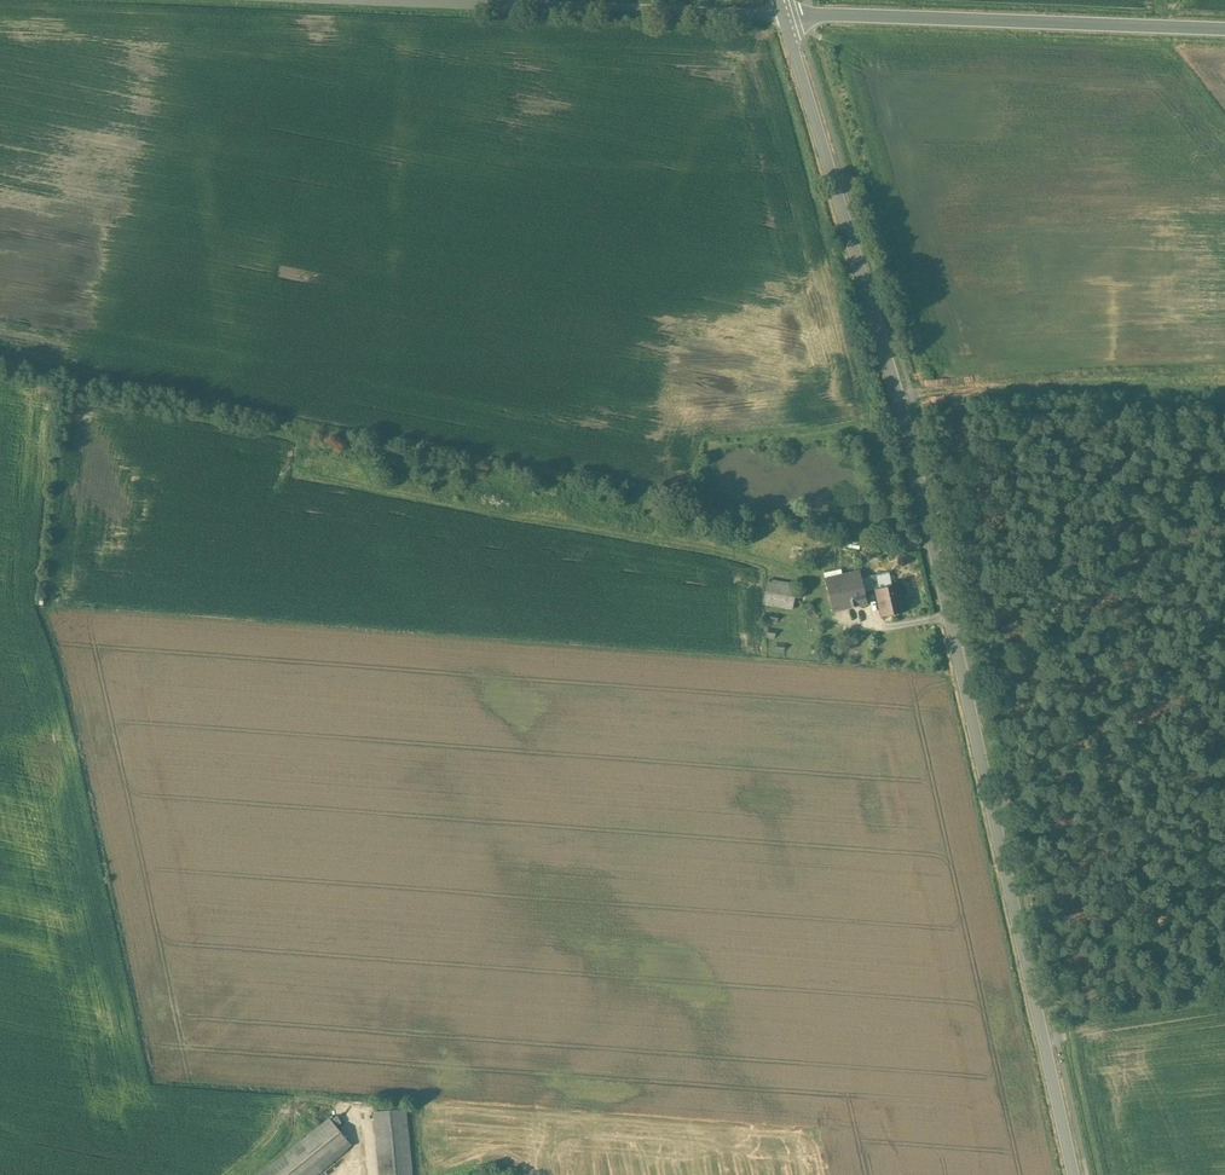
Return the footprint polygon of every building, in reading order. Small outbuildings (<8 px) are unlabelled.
[(859,572),(826,580),(825,579),(832,610),(833,610),(832,610),(866,602),(860,571),(859,571),(859,572)] [(889,572),(876,575),(879,588),(891,585),(889,572)] [(797,585),(768,579),(764,603),(792,609),(797,585)] [(879,588),(876,589),(882,616),(904,611),(897,584),(891,585),(879,588)] [(769,611),(770,623),(782,622),(781,610),(769,611)] [(373,1112),(378,1174),(412,1174),(406,1109),(373,1112)] [(259,1174),(309,1174),(348,1143),(328,1119),(295,1145),(259,1174)]
